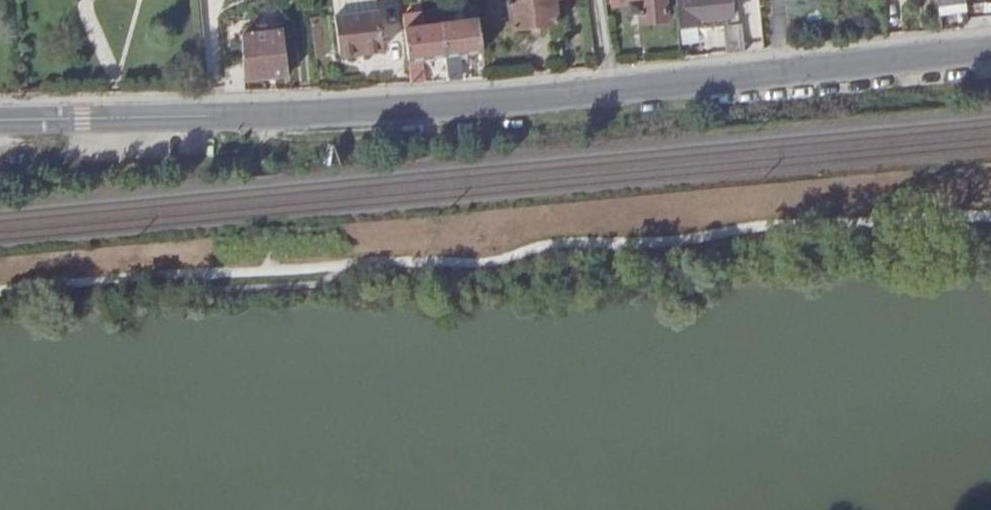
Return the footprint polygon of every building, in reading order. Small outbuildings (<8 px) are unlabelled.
[(419,9),(418,0),(403,0),(404,11),(419,9)] [(506,1),(510,29),(557,22),(554,0),(509,0),(506,1)] [(609,2),(627,0),(627,10),(637,10),(638,22),(662,21),(660,0),(609,0),(609,2)] [(675,25),(696,24),(696,16),(726,15),(725,0),(673,0),(675,25)] [(379,11),(331,17),(335,53),(383,47),(379,11)] [(475,19),(439,23),(442,55),(454,54),(479,52),(475,19)] [(742,49),(740,20),(721,22),(723,51),(742,49)] [(442,55),(439,23),(403,26),(406,59),(418,58),(442,55)] [(240,60),(224,62),(226,89),(244,89),(244,76),(288,72),(283,30),(239,35),(240,60)] [(454,54),(442,55),(445,79),(457,78),(454,54)] [(420,80),(418,58),(406,59),(409,81),(420,80)]
